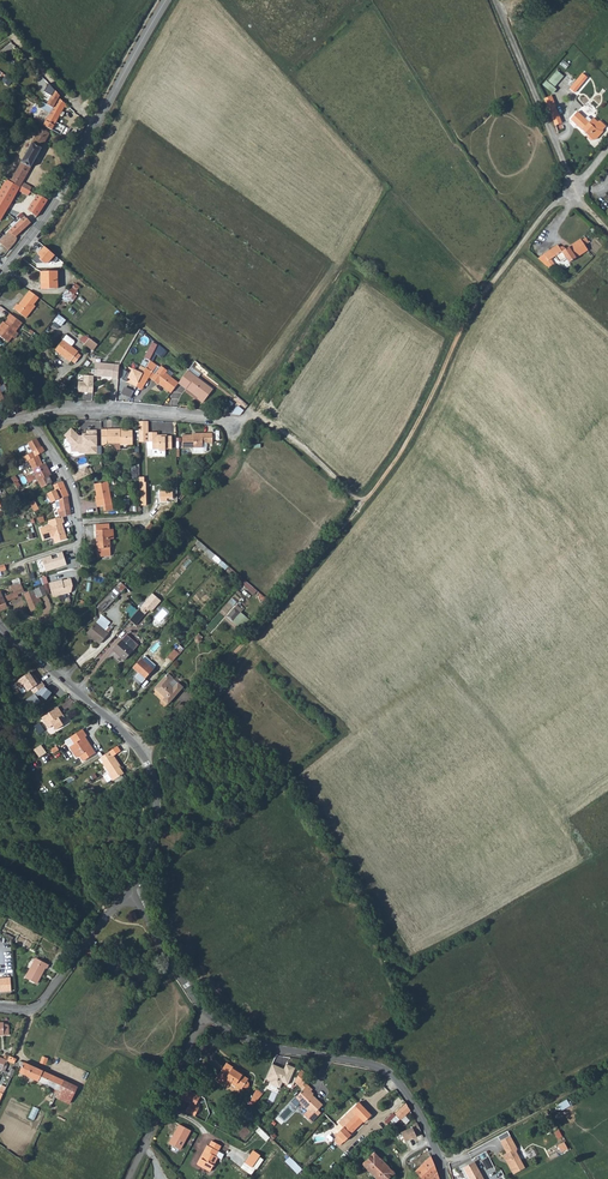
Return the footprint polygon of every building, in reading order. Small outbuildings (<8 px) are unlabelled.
[(552,91),(564,75),(557,69),(544,85),(552,91)] [(9,84),(12,80),(6,75),(2,79),(9,84)] [(569,92),(574,96),(580,90),(587,81),(582,77),(570,91),(569,92)] [(43,126),(52,131),(66,104),(58,98),(43,126)] [(547,108),(556,130),(562,127),(555,112),(556,111),(553,105),(547,108)] [(571,123),(579,131),(594,144),(605,132),(599,127),(598,129),(588,120),(590,119),(585,114),(583,118),(579,114),(571,123)] [(12,180),(30,190),(31,188),(22,182),(50,134),(40,128),(12,180)] [(1,222),(19,189),(29,195),(31,191),(30,190),(12,180),(7,177),(0,190),(0,222),(1,222)] [(28,210),(37,217),(47,201),(37,195),(28,210)] [(31,223),(25,216),(0,241),(0,244),(8,251),(21,235),(22,234),(21,233),(21,232),(21,231),(31,223)] [(553,260),(557,265),(563,261),(564,260),(569,267),(586,254),(582,248),(579,242),(578,241),(564,251),(562,249),(557,250),(556,247),(543,256),(544,256),(548,263),(553,260)] [(55,252),(45,244),(32,258),(37,263),(47,262),(55,252)] [(548,263),(544,256),(539,260),(550,270),(552,269),(548,263)] [(42,287),(59,287),(58,271),(42,271),(42,287)] [(63,298),(71,303),(81,287),(72,282),(63,298)] [(27,308),(30,304),(37,296),(31,290),(28,289),(16,303),(14,302),(10,307),(22,318),(29,310),(27,308)] [(3,316),(4,318),(0,321),(0,340),(2,341),(7,336),(11,330),(17,322),(6,312),(3,316)] [(55,320),(62,326),(67,319),(59,314),(55,320)] [(80,339),(93,351),(98,345),(86,333),(80,339)] [(54,352),(68,364),(70,362),(74,365),(79,359),(75,355),(77,354),(70,349),(73,345),(73,344),(66,337),(54,352)] [(152,341),(148,351),(154,354),(158,343),(152,341)] [(172,393),(179,382),(167,372),(168,370),(161,365),(161,367),(150,359),(146,367),(137,386),(142,390),(150,377),(159,383),(159,382),(172,393)] [(94,376),(111,377),(111,380),(117,380),(118,366),(95,364),(94,376)] [(137,386),(146,367),(141,365),(138,370),(129,366),(124,379),(128,380),(127,382),(137,386)] [(179,382),(186,388),(188,387),(199,396),(197,398),(201,402),(212,390),(189,369),(179,382)] [(93,377),(83,376),(83,383),(78,382),(77,392),(87,393),(87,394),(92,394),(93,377)] [(131,397),(134,390),(125,386),(122,393),(131,397)] [(186,388),(197,398),(199,396),(188,387),(186,388)] [(238,405),(234,411),(240,415),(244,409),(238,405)] [(139,421),(140,441),(148,442),(148,456),(166,456),(166,449),(173,449),(173,435),(168,435),(168,434),(158,434),(158,432),(149,432),(149,421),(139,421)] [(98,455),(98,430),(87,430),(87,435),(80,435),(71,427),(65,435),(68,438),(67,439),(71,444),(71,452),(79,453),(79,454),(86,454),(86,455),(98,455)] [(102,443),(121,442),(121,444),(134,444),(134,429),(128,429),(128,427),(103,428),(102,443)] [(184,447),(204,448),(204,443),(215,444),(215,433),(204,433),(203,435),(184,435),(184,447)] [(27,442),(32,451),(40,447),(36,438),(27,442)] [(24,456),(27,461),(28,460),(33,469),(44,463),(44,462),(42,463),(38,455),(44,451),(41,446),(40,447),(32,451),(24,456)] [(34,480),(35,483),(40,480),(48,476),(51,474),(45,463),(44,463),(33,469),(35,473),(28,477),(30,482),(34,480)] [(79,472),(73,474),(76,481),(94,472),(91,467),(89,469),(87,465),(78,470),(79,472)] [(40,480),(44,489),(46,487),(47,490),(53,487),(51,483),(48,476),(40,480)] [(51,493),(48,495),(52,503),(56,501),(60,499),(68,496),(69,496),(66,491),(62,481),(55,485),(54,485),(56,491),(51,493)] [(95,495),(98,507),(104,506),(105,510),(113,508),(109,481),(96,483),(98,495),(95,495)] [(135,516),(143,516),(143,492),(140,492),(136,492),(135,516)] [(60,499),(56,501),(57,508),(59,508),(60,517),(60,518),(63,517),(71,514),(69,506),(68,496),(60,499)] [(36,500),(31,501),(34,511),(39,509),(36,500)] [(60,518),(60,517),(49,520),(50,524),(40,527),(44,539),(51,537),(52,535),(54,536),(56,542),(68,538),(65,530),(64,529),(63,528),(64,527),(63,523),(65,522),(63,517),(60,518)] [(108,538),(96,539),(98,565),(109,564),(108,548),(112,547),(111,538),(108,538)] [(187,555),(205,571),(210,566),(206,563),(191,551),(187,555)] [(205,571),(212,576),(217,571),(210,566),(205,571)] [(60,581),(49,584),(53,598),(72,593),(73,587),(72,580),(63,582),(60,583),(60,581)] [(116,591),(122,596),(132,586),(126,580),(116,591)] [(8,607),(6,601),(15,597),(15,596),(19,595),(18,593),(25,590),(21,582),(11,585),(14,592),(6,595),(6,593),(4,593),(2,593),(1,589),(0,589),(0,611),(8,607)] [(43,585),(34,589),(24,593),(32,611),(42,607),(38,598),(47,595),(43,585)] [(143,616),(145,618),(155,607),(147,599),(137,610),(143,616)] [(231,624),(245,609),(239,603),(224,618),(231,624)] [(130,604),(126,611),(131,614),(135,607),(130,604)] [(139,620),(143,616),(137,610),(133,614),(139,620)] [(139,620),(133,614),(130,618),(123,625),(129,631),(139,620)] [(103,615),(97,622),(105,629),(111,622),(103,615)] [(87,632),(99,644),(109,633),(105,629),(97,622),(87,632)] [(112,650),(123,661),(138,645),(126,635),(112,650)] [(173,661),(184,648),(179,643),(167,656),(173,661)] [(132,669),(144,680),(157,668),(145,656),(132,669)] [(38,682),(30,670),(16,679),(20,686),(25,683),(30,688),(38,682)] [(155,687),(165,698),(163,700),(168,705),(183,688),(167,673),(155,687)] [(45,685),(40,692),(47,698),(52,691),(45,685)] [(60,709),(56,705),(41,717),(48,727),(53,724),(56,728),(63,723),(61,721),(65,717),(61,712),(60,713),(58,710),(60,709)] [(66,737),(71,744),(69,745),(73,750),(70,752),(75,758),(78,756),(81,761),(94,751),(89,745),(88,746),(81,737),(83,736),(85,734),(79,727),(66,737)] [(34,752),(38,758),(44,754),(39,748),(34,752)] [(106,749),(98,755),(102,760),(100,761),(108,770),(102,775),(106,780),(110,776),(111,778),(122,770),(118,766),(117,764),(118,763),(111,753),(110,754),(106,749)] [(24,976),(35,981),(43,966),(45,966),(47,962),(34,956),(24,976)] [(1,992),(1,993),(12,992),(11,979),(0,980),(0,993),(1,992)] [(0,1023),(0,1036),(9,1035),(8,1026),(8,1025),(7,1025),(6,1024),(3,1024),(3,1023),(0,1023)] [(19,1072),(27,1075),(27,1076),(59,1091),(64,1080),(43,1071),(24,1062),(19,1072)] [(216,1079),(227,1087),(231,1082),(242,1089),(243,1087),(245,1088),(246,1088),(248,1088),(249,1087),(249,1085),(249,1083),(247,1081),(248,1079),(236,1071),(225,1064),(216,1079)] [(272,1065),(266,1080),(270,1082),(269,1084),(280,1089),(282,1084),(289,1086),(296,1068),(286,1064),(284,1070),(272,1065)] [(300,1069),(294,1082),(300,1087),(304,1082),(309,1077),(300,1069)] [(56,1097),(70,1103),(77,1086),(64,1080),(59,1091),(56,1097)] [(307,1085),(302,1089),(294,1097),(299,1101),(299,1104),(301,1107),(304,1107),(307,1110),(302,1115),(310,1123),(320,1113),(317,1110),(322,1105),(312,1095),(309,1092),(310,1091),(312,1090),(307,1085)] [(567,1098),(558,1104),(562,1110),(571,1104),(567,1098)] [(343,1127),(350,1135),(363,1122),(364,1123),(371,1116),(358,1102),(342,1118),(347,1122),(343,1127)] [(185,1112),(195,1117),(199,1108),(190,1103),(185,1112)] [(405,1104),(394,1113),(400,1119),(409,1111),(405,1104)] [(35,1119),(40,1108),(34,1106),(30,1117),(35,1119)] [(422,1132),(418,1123),(414,1125),(415,1128),(401,1132),(405,1143),(418,1138),(417,1134),(422,1132)] [(179,1125),(169,1143),(181,1150),(191,1131),(179,1125)] [(336,1134),(338,1136),(344,1142),(351,1136),(350,1135),(343,1127),(340,1129),(337,1133),(336,1134)] [(257,1131),(264,1137),(266,1134),(259,1128),(257,1131)] [(509,1135),(499,1140),(506,1153),(502,1155),(505,1160),(507,1160),(508,1162),(507,1163),(512,1174),(524,1167),(515,1151),(516,1148),(509,1135)] [(212,1141),(209,1147),(207,1146),(197,1165),(210,1172),(218,1158),(215,1157),(221,1146),(212,1141)] [(565,1141),(558,1145),(562,1152),(568,1148),(565,1141)] [(243,1163),(250,1168),(259,1157),(252,1151),(243,1163)] [(368,1170),(367,1171),(375,1178),(376,1178),(388,1178),(394,1173),(388,1167),(380,1158),(379,1159),(374,1153),(362,1164),(368,1170)] [(286,1160),(298,1173),(303,1168),(291,1156),(286,1160)] [(422,1178),(428,1178),(436,1171),(430,1156),(414,1172),(419,1176),(422,1178)] [(483,1160),(487,1169),(493,1166),(489,1157),(483,1160)] [(469,1178),(482,1178),(474,1162),(463,1167),(469,1178)]
